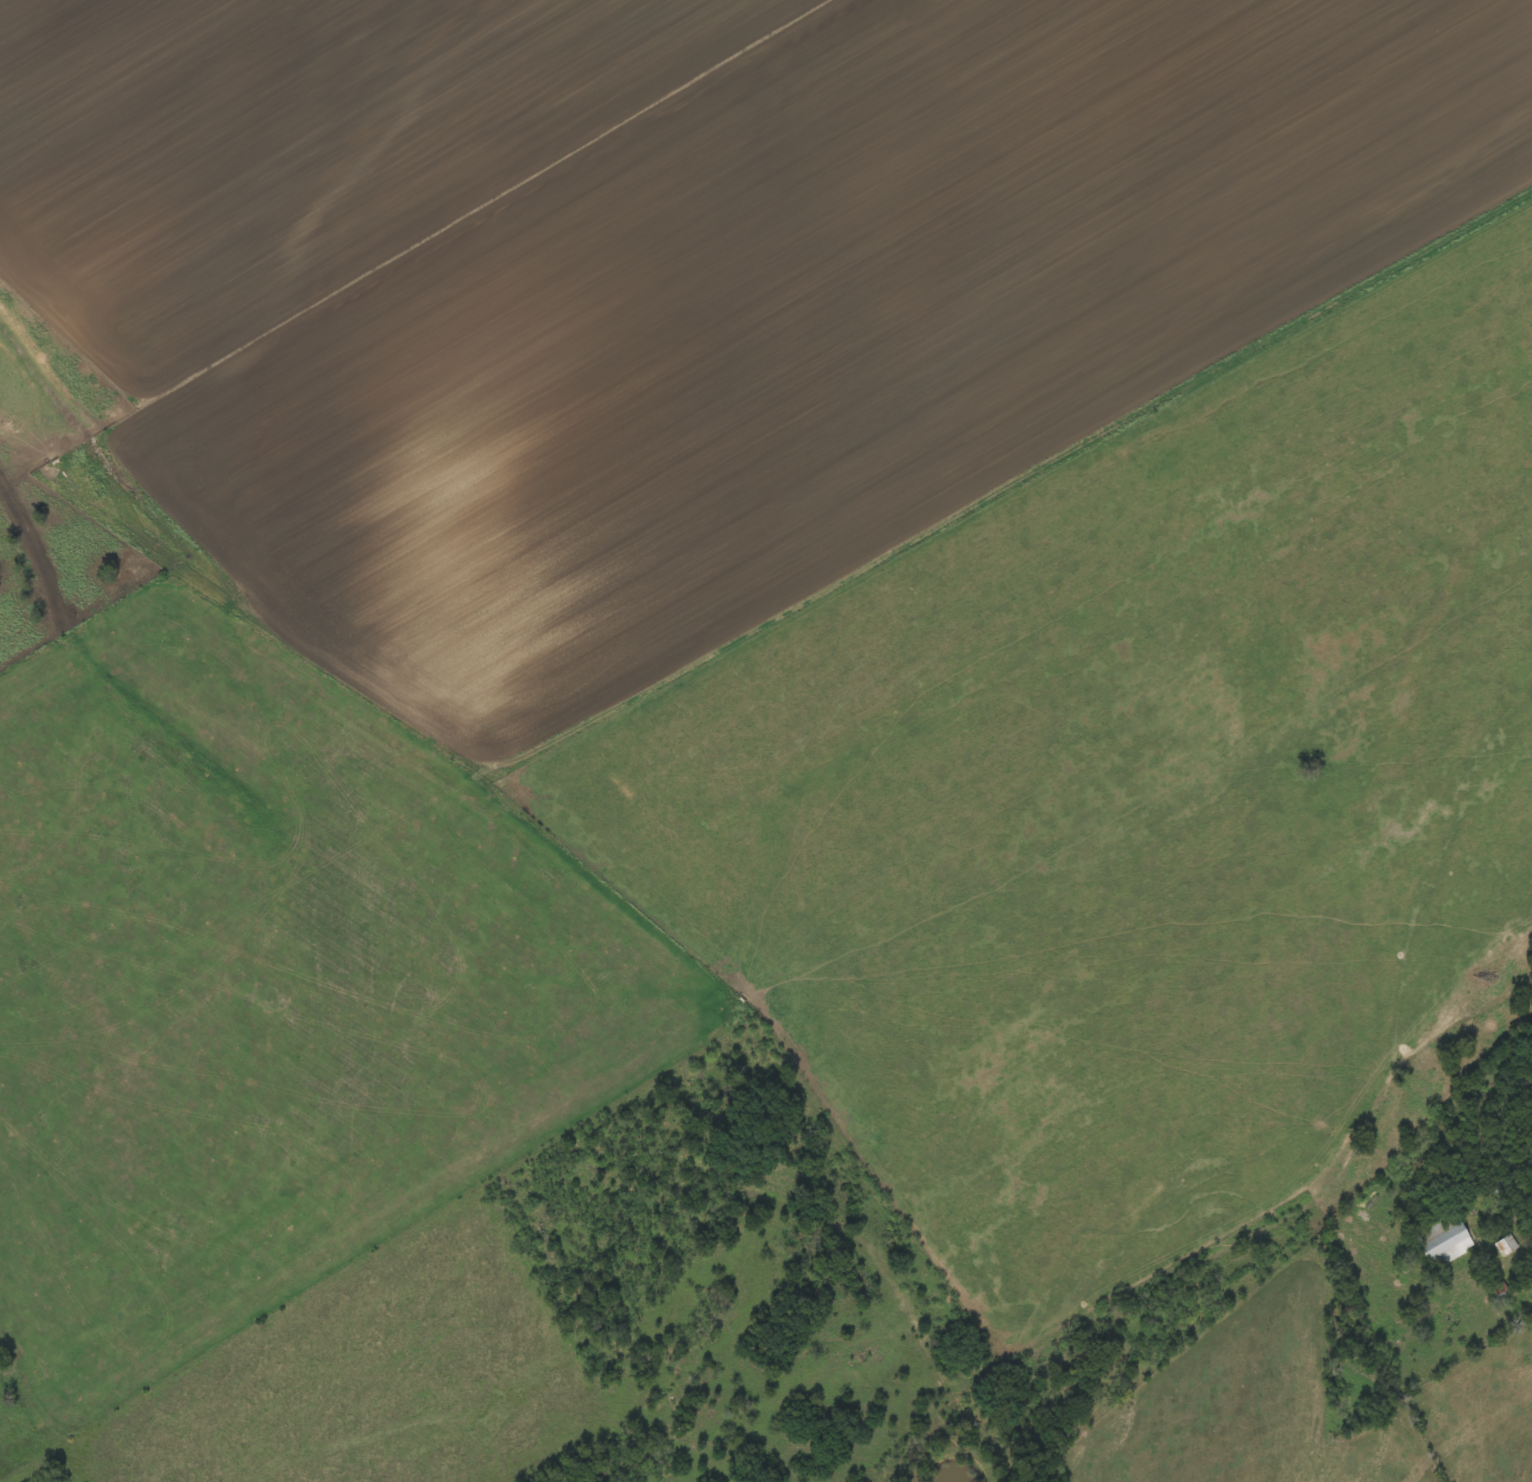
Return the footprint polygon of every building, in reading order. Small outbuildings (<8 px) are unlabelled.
[(1462,1222),(1447,1230),(1441,1218),(1417,1231),(1424,1244),(1421,1246),(1429,1261),(1439,1256),(1443,1263),(1475,1246),(1462,1222)] [(1496,1244),(1504,1256),(1518,1246),(1510,1234),(1496,1244)]
